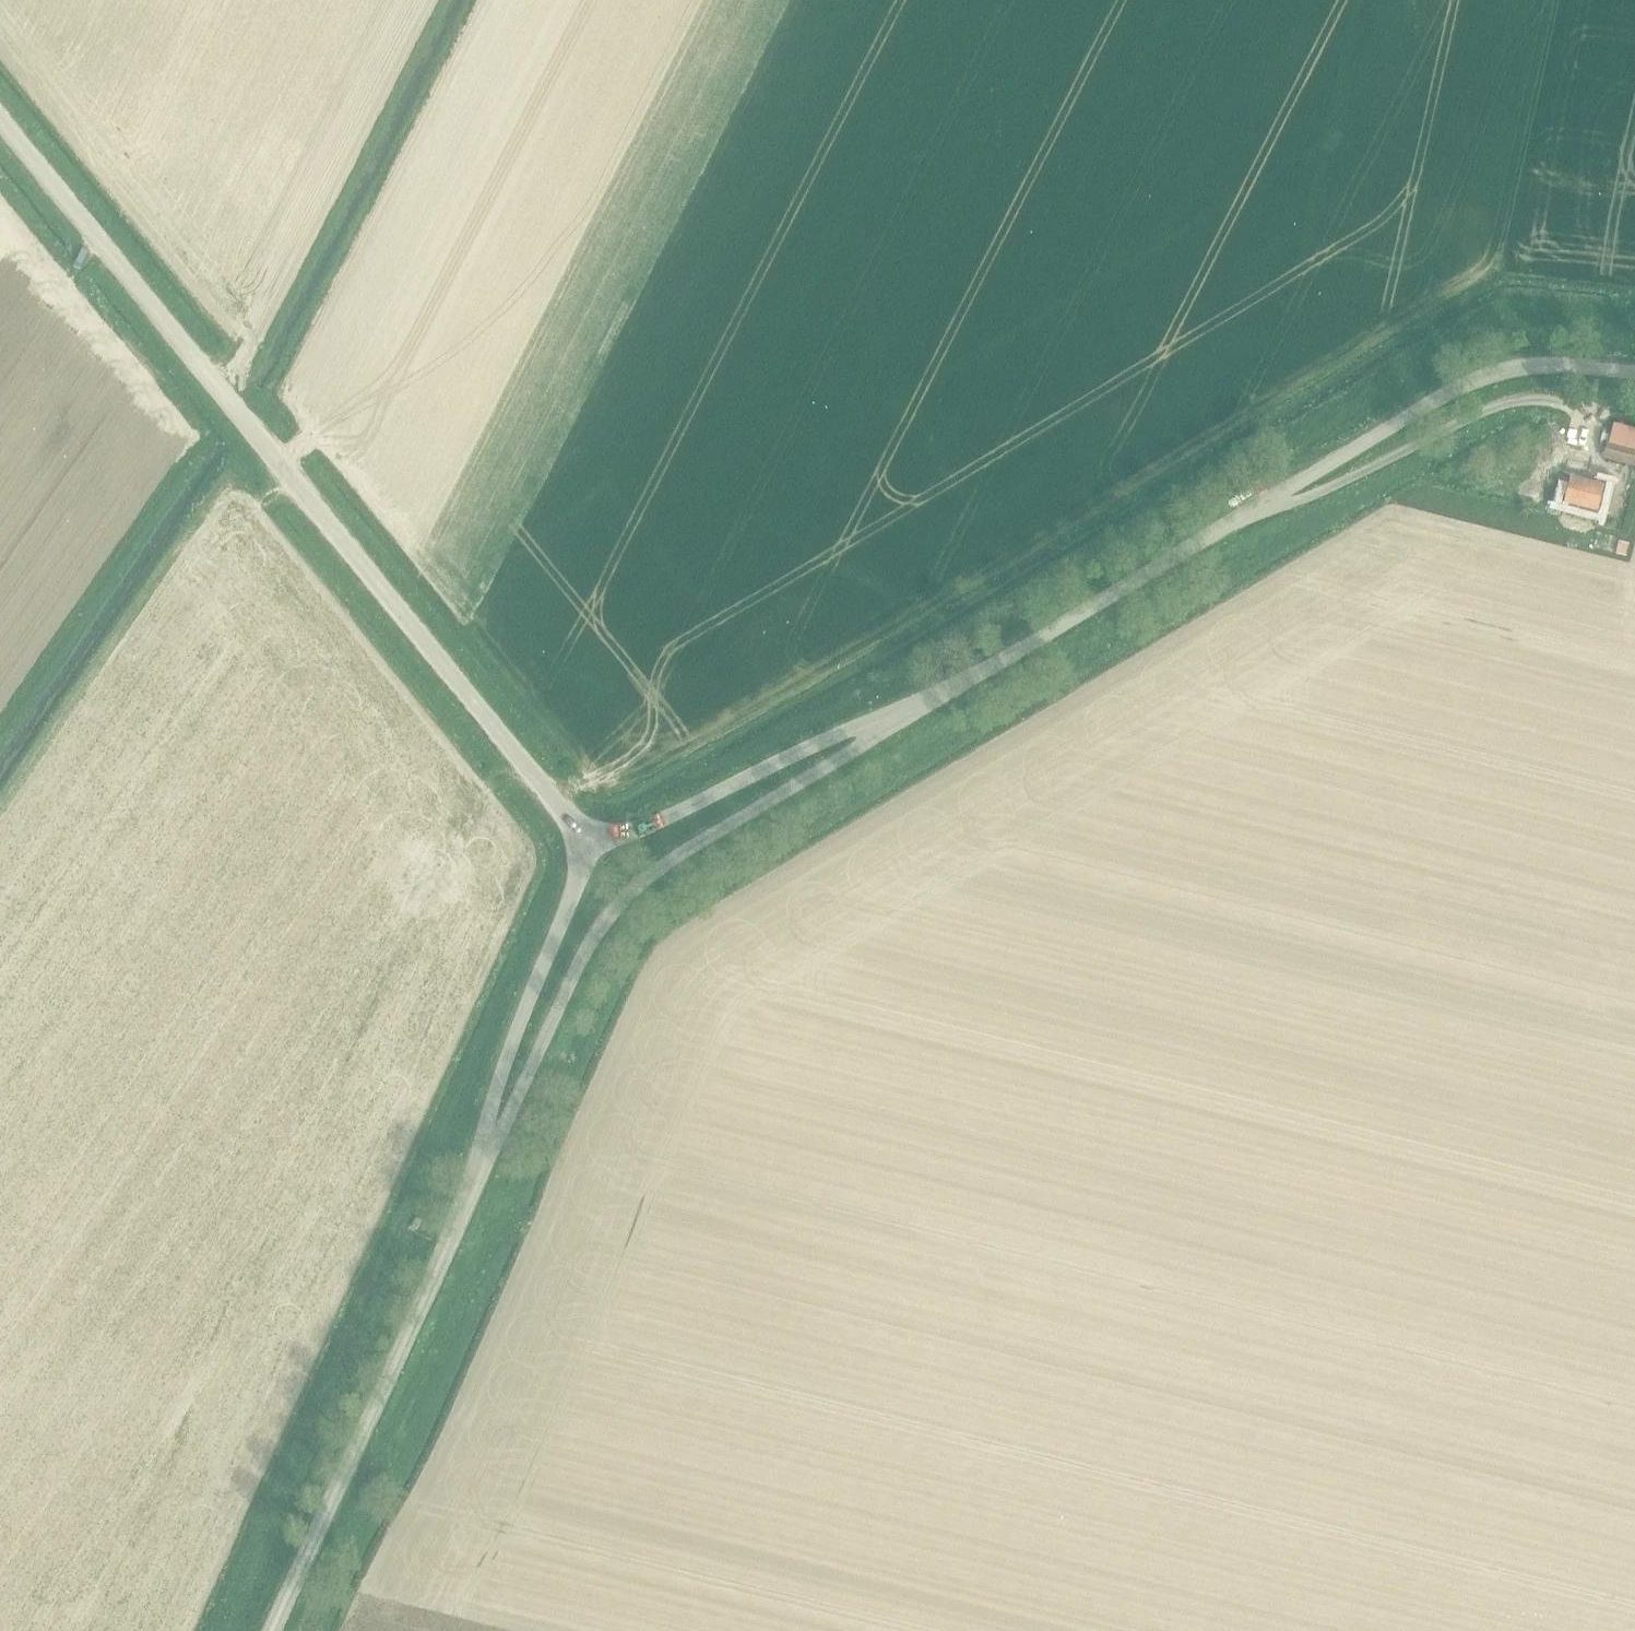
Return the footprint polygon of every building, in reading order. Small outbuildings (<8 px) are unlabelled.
[(1634,466),(1634,447),(1608,440),(1603,458),(1634,466)] [(1564,504),(1600,513),(1607,489),(1586,483),(1591,465),(1576,461),(1564,504)]
